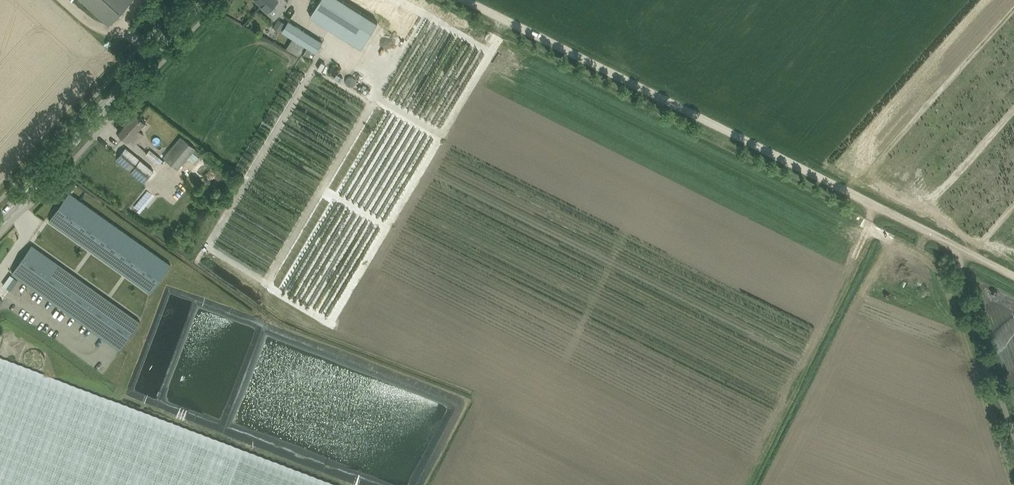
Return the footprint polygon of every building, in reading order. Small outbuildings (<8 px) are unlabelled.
[(110,21),(130,0),(87,0),(110,21)] [(268,10),(273,5),(281,13),(287,6),(285,4),(288,1),(288,0),(260,0),(263,3),(262,4),(268,10)] [(366,14),(344,0),(320,0),(311,15),(350,40),(366,14)] [(279,18),(274,26),(280,31),(286,23),(279,18)] [(314,50),(317,52),(323,42),(289,21),(283,31),(293,37),(287,48),(299,55),(305,45),(308,47),(304,54),(309,57),(314,50)] [(148,122),(135,111),(118,130),(136,146),(146,135),(140,130),(148,122)] [(183,137),(166,158),(179,169),(197,149),(183,137)] [(126,147),(117,158),(146,182),(155,171),(126,147)] [(155,161),(160,156),(151,148),(146,153),(155,161)] [(50,220),(61,228),(63,224),(80,199),(70,192),(50,220)] [(63,224),(73,231),(91,207),(80,199),(63,224)] [(101,214),(91,207),(73,231),(83,239),(101,214)] [(101,214),(83,239),(93,246),(111,221),(101,214)] [(93,246),(103,253),(121,228),(111,221),(93,246)] [(131,235),(121,228),(103,253),(113,260),(131,235)] [(123,267),(141,242),(131,235),(113,260),(123,267)] [(123,267),(133,274),(151,249),(141,242),(123,267)] [(23,280),(41,255),(30,248),(13,273),(23,280)] [(161,257),(151,249),(133,274),(143,281),(161,257)] [(33,287),(51,262),(41,255),(23,280),(33,287)] [(143,281),(154,289),(171,264),(161,257),(143,281)] [(43,294),(61,270),(51,262),(33,287),(43,294)] [(71,277),(61,270),(43,294),(53,301),(71,277)] [(10,273),(4,284),(12,289),(18,278),(10,273)] [(71,277),(53,301),(60,306),(78,282),(71,277)] [(78,282),(60,306),(70,313),(88,289),(78,282)] [(70,313),(80,320),(98,296),(88,289),(70,313)] [(90,328),(108,303),(98,296),(80,320),(90,328)] [(90,328),(100,335),(118,310),(108,303),(90,328)] [(128,317),(118,310),(100,335),(110,342),(128,317)] [(128,317),(110,342),(121,349),(138,325),(128,317)] [(45,366),(45,362),(45,360),(44,357),(43,355),(42,353),(38,351),(36,350),(33,350),(31,351),(29,351),(27,352),(25,354),(23,357),(22,360),(22,363),(22,365),(23,367),(24,369),(26,371),(29,373),(32,374),(34,374),(38,373),(40,372),(42,370),(44,368),(45,366)] [(0,366),(0,484),(312,484),(0,366)]
